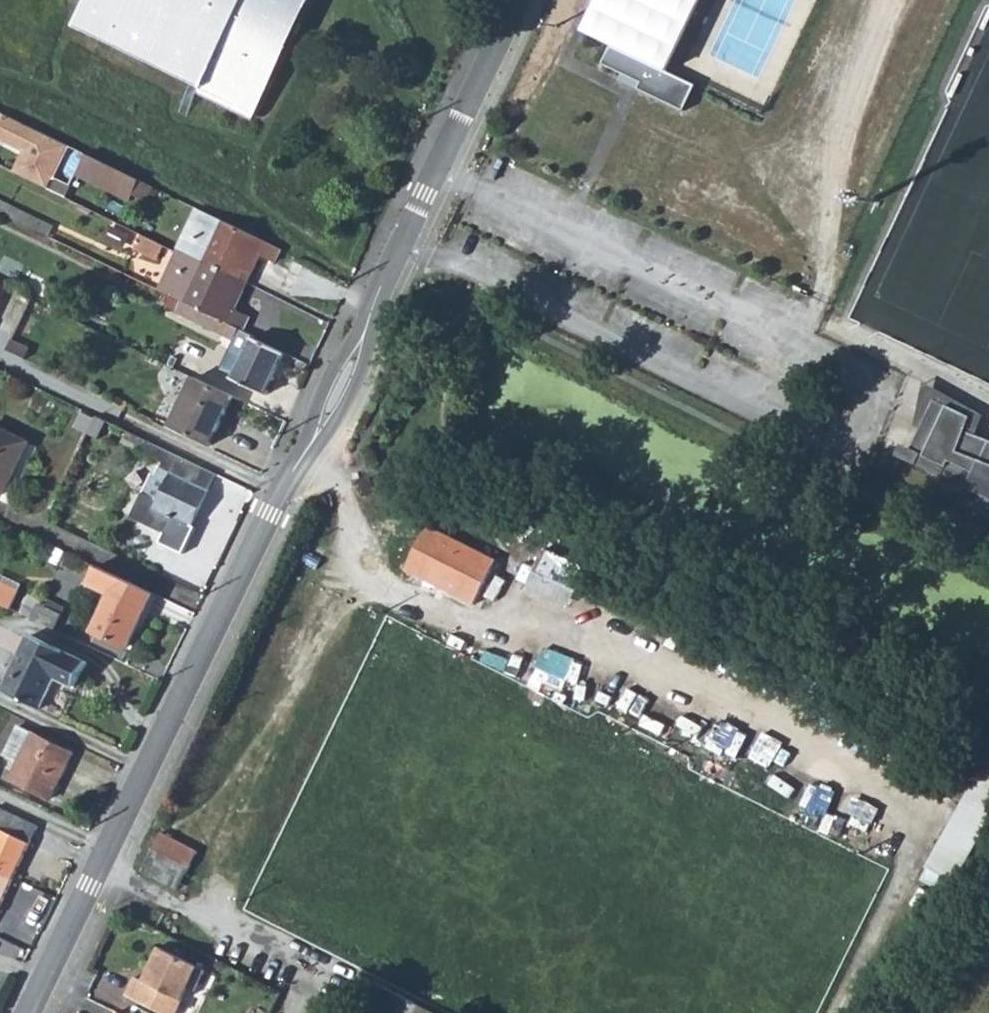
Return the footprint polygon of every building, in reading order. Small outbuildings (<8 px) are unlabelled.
[(80,32),(260,118),(314,0),(94,0),(80,32)] [(585,32),(612,45),(603,64),(623,74),(642,82),(638,89),(685,111),(692,96),(697,85),(669,72),(703,0),(600,0),(585,32)] [(642,82),(623,74),(620,81),(638,89),(642,82)] [(6,115),(0,127),(0,139),(25,151),(15,172),(49,188),(70,146),(6,115)] [(141,180),(88,154),(78,175),(130,201),(133,195),(141,180)] [(141,180),(133,195),(147,201),(154,186),(141,180)] [(48,235),(52,226),(0,201),(0,212),(48,235)] [(198,208),(177,251),(198,261),(199,259),(238,278),(242,269),(252,274),(261,255),(276,262),(282,249),(198,208)] [(160,242),(142,233),(139,239),(158,248),(160,242)] [(177,251),(158,289),(165,292),(244,330),(250,317),(235,309),(244,290),(234,286),(238,278),(199,259),(198,261),(177,251)] [(242,269),(238,278),(248,282),(252,274),(242,269)] [(238,278),(234,286),(244,290),(248,282),(238,278)] [(165,292),(160,302),(176,310),(176,312),(236,341),(230,353),(243,360),(253,339),(254,336),(244,330),(165,292)] [(30,348),(11,339),(6,349),(25,358),(30,348)] [(243,360),(234,379),(266,393),(285,354),(253,339),(243,360)] [(233,395),(195,377),(170,428),(209,447),(233,395)] [(965,431),(976,436),(984,416),(924,382),(915,426),(921,429),(934,400),(970,417),(965,431)] [(976,436),(965,431),(970,417),(934,400),(921,429),(912,449),(911,450),(946,466),(941,477),(939,482),(963,493),(960,501),(988,515),(988,441),(976,436)] [(97,416),(87,435),(98,440),(107,421),(97,416)] [(2,496),(27,443),(0,430),(0,495),(2,496)] [(142,438),(127,431),(123,439),(138,446),(136,451),(162,463),(159,469),(158,469),(154,477),(150,476),(130,518),(183,542),(216,474),(142,438)] [(911,450),(912,449),(902,444),(896,456),(941,477),(946,466),(911,450)] [(370,481),(362,484),(364,493),(373,489),(370,481)] [(324,498),(315,501),(317,510),(327,507),(324,498)] [(429,528),(406,572),(474,605),(496,562),(429,528)] [(587,570),(546,550),(535,571),(577,591),(587,570)] [(153,595),(96,567),(87,584),(109,595),(91,631),(127,648),(153,595)] [(577,591),(535,571),(533,576),(528,586),(570,607),(577,591)] [(8,608),(17,590),(0,582),(0,604),(8,608)] [(33,614),(30,619),(54,630),(64,609),(42,599),(39,606),(37,606),(33,614)] [(22,609),(33,614),(37,606),(26,600),(22,609)] [(30,636),(4,692),(42,710),(57,678),(76,687),(87,662),(30,636)] [(17,727),(5,751),(2,756),(19,765),(11,780),(51,800),(73,755),(17,727)] [(929,869),(956,885),(988,828),(988,765),(979,783),(929,869)] [(13,879),(38,827),(0,809),(0,873),(13,879)] [(161,834),(141,872),(177,890),(197,852),(161,834)] [(13,879),(0,873),(0,906),(13,879)] [(142,981),(134,977),(125,996),(158,1012),(176,1012),(189,988),(194,992),(205,969),(159,947),(148,969),(152,971),(146,983),(142,981)] [(148,969),(142,981),(146,983),(152,971),(148,969)] [(354,997),(385,1012),(431,1012),(363,978),(354,997)]
